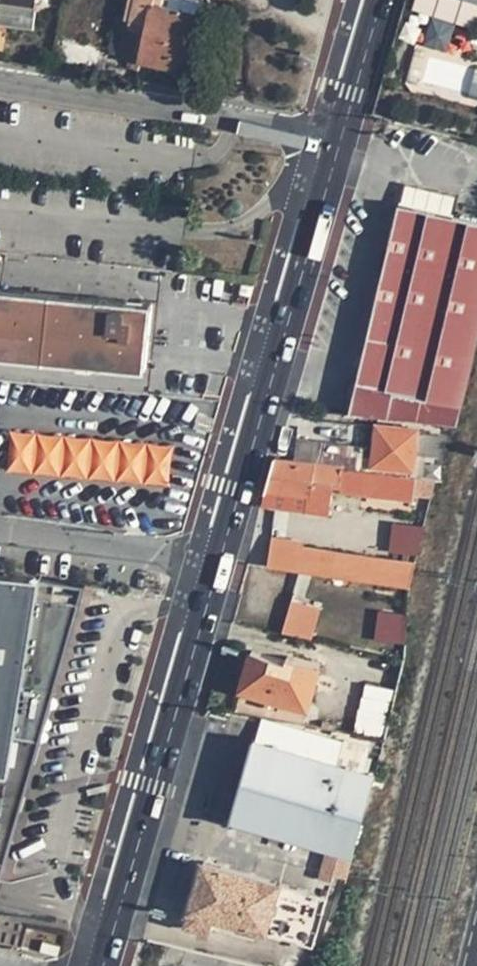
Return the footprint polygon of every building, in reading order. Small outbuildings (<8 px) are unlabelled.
[(128,13),(133,15),(131,20),(148,24),(142,53),(190,63),(200,13),(162,5),(163,0),(131,0),(128,13)] [(432,37),(447,41),(452,24),(471,30),(476,13),(476,6),(457,0),(415,0),(412,10),(438,18),(432,37)] [(0,2),(0,25),(35,29),(38,7),(5,3),(0,2)] [(142,53),(148,24),(131,20),(123,56),(141,60),(142,53)] [(142,53),(141,60),(188,70),(190,63),(142,53)] [(376,298),(350,412),(458,423),(463,401),(476,338),(476,211),(401,195),(376,298)] [(146,368),(151,304),(0,290),(0,355),(146,368)] [(418,429),(376,425),(372,464),(413,468),(415,453),(426,454),(436,456),(438,435),(418,433),(418,429)] [(169,487),(173,445),(9,430),(6,473),(169,487)] [(295,438),(293,461),(344,468),(347,445),(295,438)] [(293,461),(273,459),(265,490),(304,496),(302,509),(330,515),(334,483),(340,483),(339,492),(355,494),(356,487),(413,494),(413,476),(344,468),(293,461)] [(304,496),(265,490),(261,503),(302,509),(304,496)] [(392,522),(388,552),(419,557),(423,526),(392,522)] [(304,535),(270,532),(266,565),(409,582),(415,558),(303,541),(304,535)] [(46,579),(0,572),(0,899),(46,579)] [(290,593),(280,630),(311,635),(320,604),(290,593)] [(373,641),(404,643),(406,613),(375,611),(373,641)] [(322,656),(286,642),(285,647),(249,641),(242,677),(240,687),(233,712),(302,724),(307,707),(313,690),(322,656)] [(397,687),(363,680),(354,728),(387,735),(397,687)] [(375,762),(261,731),(230,821),(326,848),(352,852),(375,762)] [(352,852),(326,848),(319,869),(344,875),(352,852)] [(282,882),(202,860),(184,923),(210,931),(214,916),(268,932),(282,882)] [(327,893),(282,882),(268,932),(313,944),(327,893)]
